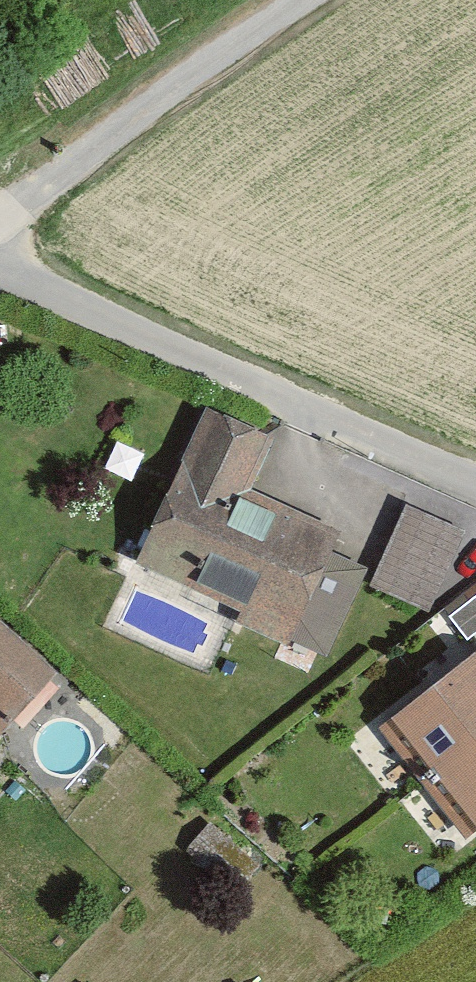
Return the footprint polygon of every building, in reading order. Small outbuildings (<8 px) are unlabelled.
[(250,443),(196,420),(131,574),(310,648),(352,547),(228,495),(250,443)] [(405,502),(372,576),(429,595),(455,520),(405,502)] [(475,628),(475,591),(452,608),(469,632),(475,628)] [(51,683),(0,634),(0,736),(51,683)] [(386,721),(472,837),(475,834),(475,655),(386,721)]
